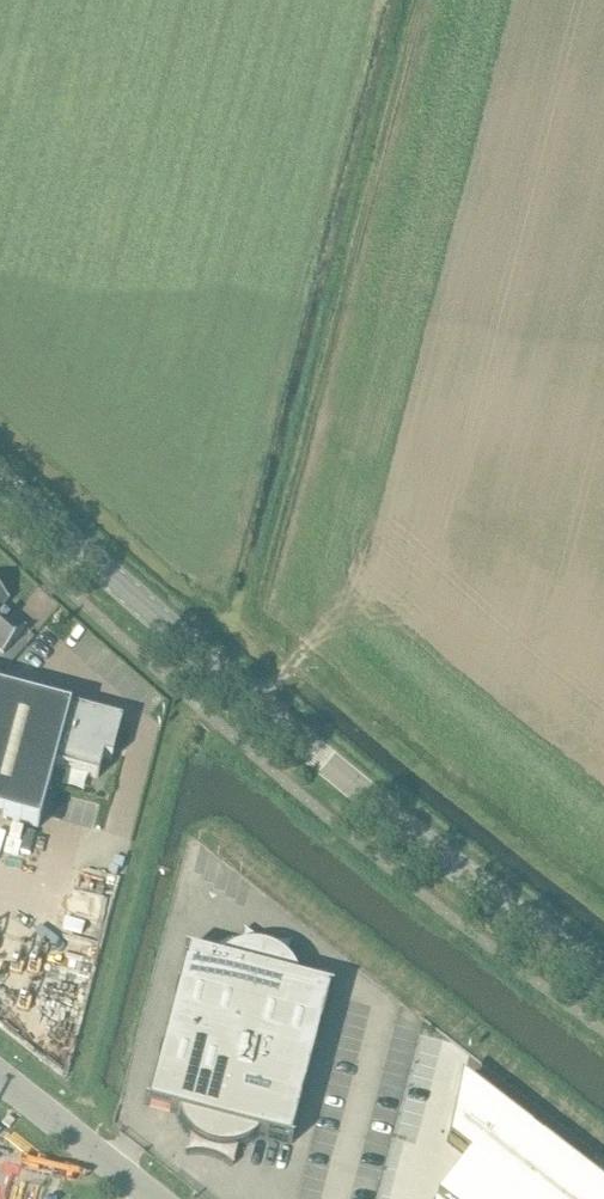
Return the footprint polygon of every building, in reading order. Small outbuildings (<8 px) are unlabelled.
[(4,654),(25,630),(1,608),(9,600),(0,592),(0,651),(4,654)] [(39,828),(55,767),(97,778),(103,758),(112,760),(122,722),(69,708),(68,710),(0,692),(0,818),(39,828)] [(145,1105),(180,1114),(181,1119),(182,1123),(185,1127),(187,1131),(191,1135),(186,1151),(185,1152),(186,1153),(194,1152),(203,1152),(211,1153),(219,1156),(227,1160),(233,1166),(234,1164),(233,1163),(239,1147),(244,1145),(249,1142),(254,1139),(258,1134),(292,1144),(293,1142),(291,1142),(330,991),(332,992),(333,990),(298,981),(297,976),(294,970),(291,965),(287,961),(291,944),(292,944),(292,942),(283,943),(275,943),(267,942),(259,939),(251,935),(244,930),(243,931),(245,932),(240,948),(236,949),(231,951),(227,954),(223,957),(220,961),(185,952),(185,953),(187,954),(147,1104),(145,1103),(145,1105)] [(476,1119),(472,1134),(489,1142),(462,1194),(472,1198),(603,1198),(603,1179),(481,1092),(479,1101),(477,1108),(482,1114),(479,1120),(476,1119)]
